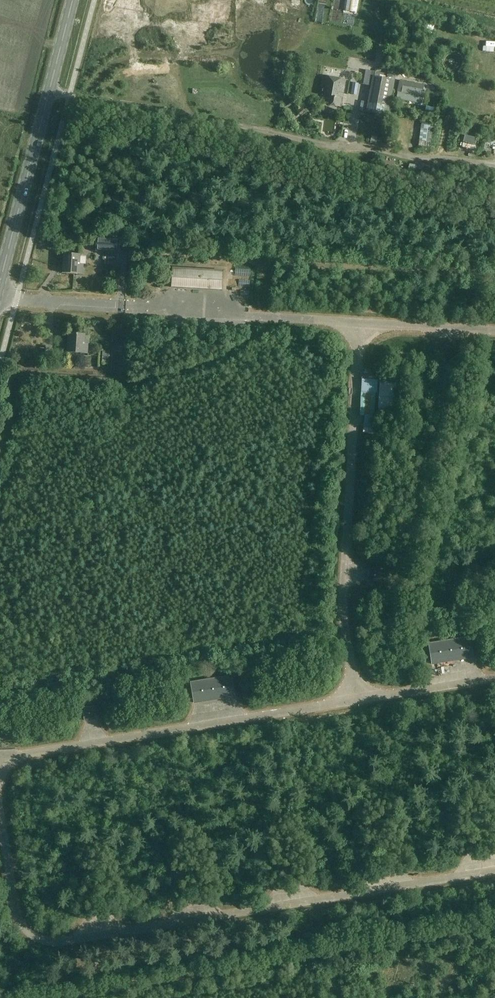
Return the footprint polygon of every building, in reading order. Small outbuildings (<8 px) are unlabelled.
[(420,25),(430,28),(434,17),(424,13),(420,25)] [(448,34),(456,35),(458,27),(450,25),(448,34)] [(402,62),(403,52),(395,51),(394,62),(402,62)] [(432,69),(434,59),(428,58),(426,67),(432,69)] [(341,105),(345,79),(324,75),(321,94),(326,95),(325,103),(341,105)] [(388,117),(395,81),(373,77),(366,112),(388,117)] [(397,91),(396,98),(421,103),(424,89),(402,85),(401,92),(397,91)] [(452,90),(453,99),(463,98),(462,89),(452,90)] [(97,236),(96,252),(119,254),(120,234),(120,226),(105,225),(104,237),(97,236)] [(82,275),(83,265),(79,265),(80,255),(63,254),(62,274),(82,275)] [(173,269),(172,288),(178,288),(178,291),(185,291),(185,289),(222,291),(223,271),(173,269)] [(87,355),(87,344),(84,344),(85,334),(68,333),(67,354),(87,355)] [(398,412),(401,383),(380,382),(378,411),(398,412)] [(374,434),(375,424),(364,423),(363,433),(374,434)] [(381,582),(382,570),(368,570),(368,582),(381,582)] [(431,665),(473,658),(470,637),(428,644),(431,665)] [(193,704),(235,697),(232,676),(190,683),(193,704)] [(84,722),(96,720),(94,706),(82,708),(84,722)]
